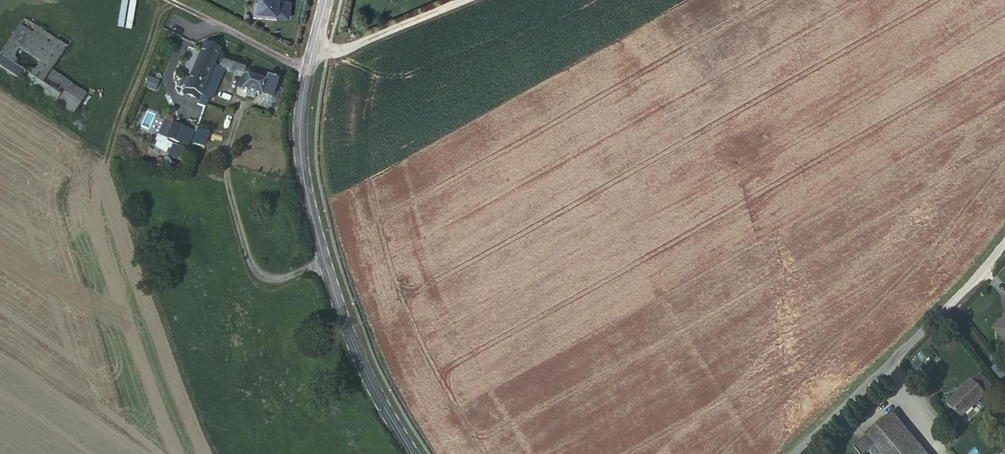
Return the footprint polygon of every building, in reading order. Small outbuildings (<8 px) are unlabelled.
[(256,11),(276,13),(276,16),(290,17),(291,2),(279,1),(279,0),(257,0),(256,11)] [(9,55),(51,81),(73,46),(30,21),(9,55)] [(175,84),(190,90),(192,82),(201,57),(206,46),(206,42),(192,37),(175,84)] [(226,66),(231,53),(206,46),(201,57),(210,61),(226,66)] [(2,66),(76,111),(83,100),(51,81),(9,55),(2,66)] [(192,82),(202,86),(210,61),(201,57),(192,82)] [(229,84),(259,92),(264,72),(256,69),(255,73),(249,71),(250,68),(234,63),(229,84)] [(133,90),(137,80),(129,77),(125,86),(133,90)] [(192,82),(190,90),(201,92),(202,86),(192,82)] [(164,129),(175,134),(180,121),(169,116),(164,129)] [(180,121),(175,134),(182,138),(187,124),(180,121)] [(203,148),(208,132),(196,129),(191,145),(203,148)] [(169,151),(149,142),(145,151),(133,146),(129,156),(168,173),(175,154),(169,151)] [(987,327),(992,332),(1003,322),(1004,324),(1004,323),(1004,313),(987,327)] [(1004,324),(1003,322),(992,332),(1004,345),(1004,344),(1004,323),(1004,324)] [(980,376),(973,383),(986,398),(993,391),(980,376)] [(986,398),(973,383),(948,406),(962,420),(986,398)] [(888,418),(868,437),(883,453),(920,453),(888,418)] [(868,437),(855,449),(859,453),(883,453),(868,437)]
